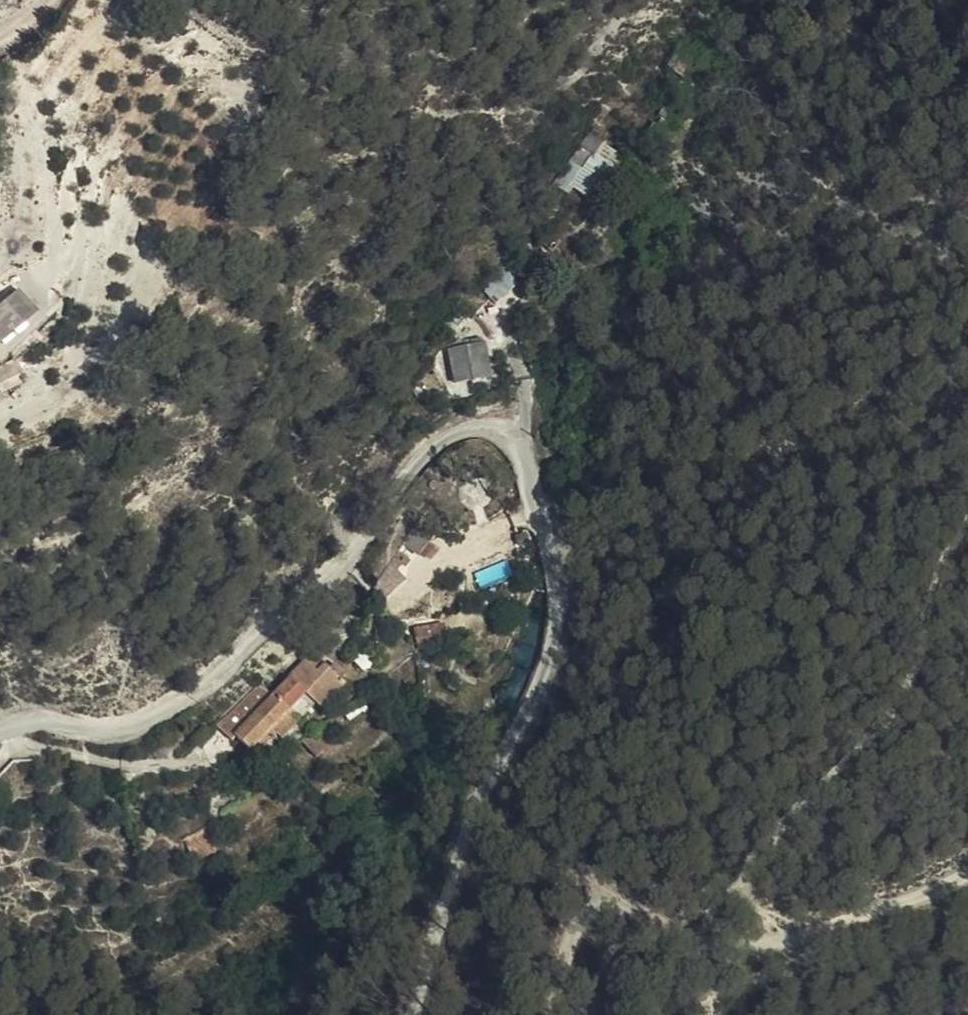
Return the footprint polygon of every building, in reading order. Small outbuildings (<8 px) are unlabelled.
[(687,80),(696,65),(679,54),(671,68),(687,80)] [(590,136),(603,144),(610,132),(599,124),(590,136)] [(623,159),(603,144),(590,136),(553,187),(566,198),(572,190),(592,205),(623,159)] [(495,308),(516,288),(503,271),(481,291),(495,308)] [(0,301),(0,340),(40,311),(21,286),(0,301)] [(480,341),(446,348),(447,353),(481,347),(480,341)] [(447,353),(453,388),(487,381),(481,347),(447,353)] [(283,717),(308,745),(325,729),(321,725),(333,714),(341,723),(353,711),(334,691),(325,700),(316,690),(325,681),(317,673),(308,682),(312,686),(283,717)] [(334,691),(325,681),(316,690),(325,700),(334,691)] [(291,762),(308,745),(283,717),(272,705),(231,746),(244,761),(248,757),(262,772),(263,770),(281,751),(287,757),(291,762)] [(321,725),(325,729),(330,734),(341,723),(333,714),(321,725)] [(267,776),(287,757),(281,751),(263,770),(267,776)] [(324,784),(333,775),(323,763),(314,772),(324,784)]
